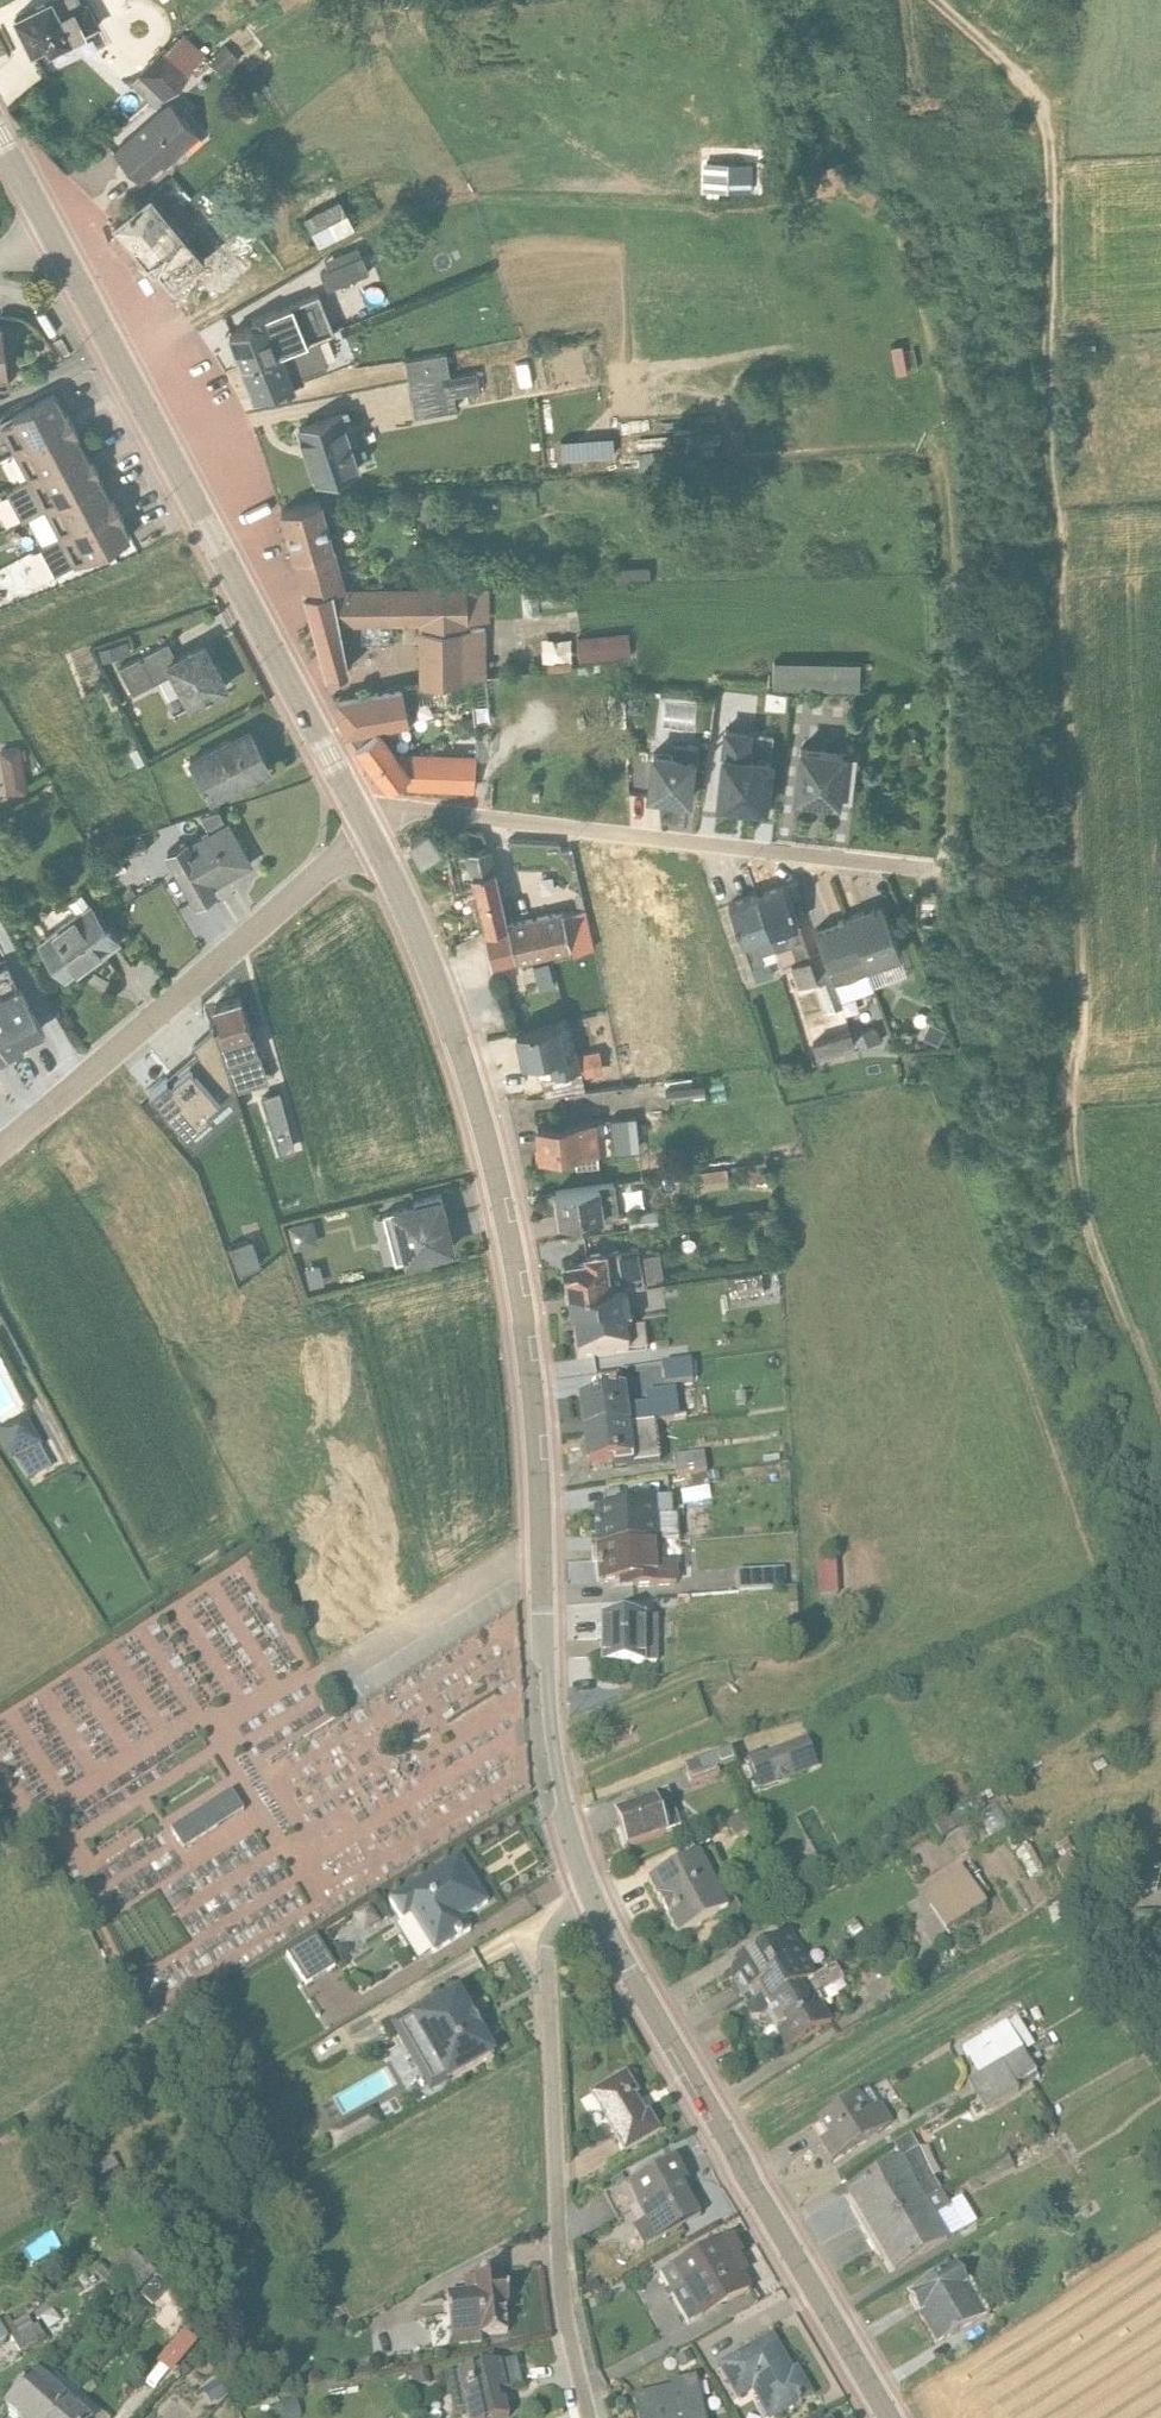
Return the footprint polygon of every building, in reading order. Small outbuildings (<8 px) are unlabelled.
[(13,20),(19,32),(22,31),(31,48),(46,41),(49,47),(98,22),(87,0),(85,0),(82,2),(81,0),(46,0),(15,15),(16,18),(13,20)] [(137,73),(163,97),(188,71),(186,69),(201,53),(180,33),(165,48),(162,46),(137,73)] [(238,58),(225,43),(206,60),(220,75),(238,58)] [(167,103),(112,152),(141,183),(161,165),(164,168),(198,138),(167,103)] [(334,179),(298,196),(322,246),(358,229),(334,179)] [(231,239),(208,257),(156,192),(118,222),(173,290),(200,269),(217,290),(250,264),(231,239)] [(333,268),(325,272),(331,287),(372,270),(361,243),(328,257),(333,268)] [(227,335),(242,368),(333,332),(318,294),(248,320),(250,326),(227,335)] [(7,389),(8,387),(0,327),(0,390),(7,389)] [(326,369),(326,368),(316,341),(315,340),(242,368),(254,398),(276,389),(278,394),(303,384),(304,384),(302,378),(326,369)] [(899,347),(888,348),(893,377),(904,375),(899,347)] [(445,355),(404,363),(407,385),(449,378),(445,355)] [(479,394),(475,375),(450,380),(449,378),(407,385),(414,420),(455,413),(453,399),(479,394)] [(13,455),(68,427),(52,398),(52,397),(10,419),(12,423),(0,430),(13,455)] [(352,430),(346,412),(296,430),(315,487),(359,472),(346,432),(352,430)] [(68,427),(13,455),(29,484),(83,455),(68,427)] [(639,475),(697,469),(695,453),(637,459),(639,475)] [(26,520),(99,484),(83,455),(29,484),(6,497),(20,523),(26,520)] [(110,506),(99,484),(26,520),(42,548),(110,513),(108,508),(110,506)] [(321,504),(281,514),(303,597),(343,594),(344,591),(321,504)] [(42,548),(40,550),(54,576),(72,567),(74,569),(129,540),(116,517),(114,518),(110,513),(42,548)] [(417,634),(418,689),(486,677),(484,633),(468,633),(468,626),(488,625),(488,591),(343,594),(303,597),(326,679),(348,675),(340,630),(420,629),(420,633),(417,634)] [(627,637),(576,642),(578,666),(629,661),(627,637)] [(544,643),(547,664),(575,661),(573,639),(544,643)] [(125,644),(98,652),(102,663),(129,655),(125,644)] [(166,645),(118,671),(132,697),(170,677),(187,709),(225,689),(202,647),(175,661),(166,645)] [(773,666),(772,693),(857,695),(857,667),(773,666)] [(343,739),(348,738),(371,772),(373,771),(388,790),(407,777),(407,785),(473,790),(475,758),(395,755),(379,732),(408,726),(401,692),(336,704),(343,739)] [(717,805),(734,807),(734,805),(747,807),(747,809),(764,811),(773,739),(726,733),(717,805)] [(230,741),(188,764),(210,805),(271,772),(251,735),(232,744),(230,741)] [(652,754),(647,797),(687,802),(694,747),(673,744),(672,756),(652,754)] [(27,796),(21,762),(25,761),(23,752),(19,753),(19,749),(0,753),(0,761),(6,800),(27,796)] [(800,750),(795,800),(813,802),(814,796),(821,797),(820,802),(837,805),(838,797),(852,799),(856,761),(842,759),(842,755),(800,750)] [(249,865),(226,826),(218,812),(199,818),(209,836),(190,847),(187,842),(166,854),(196,906),(214,895),(210,887),(249,865)] [(104,827),(87,834),(93,850),(110,843),(104,827)] [(425,830),(410,841),(421,857),(437,846),(425,830)] [(473,889),(485,935),(506,929),(489,850),(488,849),(459,854),(453,831),(441,834),(454,893),(473,889)] [(107,848),(111,864),(147,853),(143,839),(107,848)] [(810,1039),(817,1061),(854,1049),(854,1048),(833,983),(822,955),(808,960),(784,889),(754,898),(776,962),(780,969),(780,970),(790,967),(797,988),(814,983),(827,1017),(832,1015),(839,1039),(825,1043),(822,1035),(810,1039)] [(38,943),(65,979),(96,956),(99,959),(117,945),(80,895),(68,904),(76,915),(38,943)] [(776,962),(754,898),(728,908),(757,985),(772,980),(767,966),(776,962)] [(561,914),(506,927),(515,968),(571,954),(572,957),(593,952),(584,910),(561,916),(561,914)] [(863,915),(847,921),(873,990),(905,977),(899,959),(900,958),(882,912),(864,918),(863,915)] [(853,981),(866,973),(847,921),(814,933),(814,934),(834,985),(838,984),(845,983),(853,981)] [(485,935),(493,969),(514,964),(506,929),(485,935)] [(7,1057),(23,1048),(18,1038),(38,1027),(6,964),(0,967),(0,1044),(7,1057)] [(524,970),(532,998),(556,991),(549,964),(524,970)] [(224,1046),(251,1038),(239,1001),(212,1009),(224,1046)] [(558,1026),(514,1036),(520,1066),(536,1063),(544,1097),(583,1093),(575,1051),(564,1053),(558,1026)] [(862,1035),(868,1050),(880,1045),(874,1030),(862,1035)] [(213,1032),(212,1031),(191,1050),(195,1055),(148,1096),(181,1135),(177,1138),(193,1155),(239,1114),(213,1032)] [(688,1065),(625,1065),(625,1084),(688,1085),(688,1065)] [(664,1091),(665,1102),(703,1097),(702,1087),(664,1091)] [(283,1157),(302,1150),(281,1092),(262,1098),(283,1157)] [(613,1157),(639,1155),(635,1120),(609,1123),(613,1157)] [(595,1124),(533,1130),(535,1152),(533,1152),(534,1169),(545,1168),(544,1161),(572,1158),(574,1168),(613,1164),(612,1152),(598,1153),(595,1124)] [(613,1187),(552,1194),(556,1227),(581,1225),(582,1226),(618,1221),(613,1187)] [(447,1223),(441,1198),(440,1197),(413,1204),(414,1211),(382,1219),(395,1267),(450,1254),(444,1232),(442,1232),(441,1225),(447,1223)] [(656,1214),(628,1218),(629,1233),(658,1230),(656,1214)] [(311,1225),(287,1231),(293,1255),(318,1248),(311,1225)] [(625,1291),(663,1285),(659,1257),(640,1259),(639,1251),(606,1255),(605,1254),(583,1257),(582,1257),(583,1263),(564,1266),(568,1299),(625,1291)] [(732,1278),(733,1296),(764,1295),(764,1277),(732,1278)] [(577,1357),(646,1347),(643,1325),(630,1326),(625,1291),(570,1298),(568,1299),(570,1317),(573,1317),(575,1330),(573,1331),(577,1357)] [(664,1383),(693,1379),(690,1359),(661,1363),(664,1383)] [(685,1404),(687,1403),(685,1388),(645,1392),(646,1404),(627,1406),(624,1386),(599,1390),(599,1394),(577,1396),(584,1430),(686,1417),(685,1404)] [(0,1428),(0,1443),(10,1461),(15,1459),(26,1479),(49,1466),(38,1446),(40,1444),(24,1415),(0,1428)] [(613,1466),(658,1460),(653,1422),(584,1430),(588,1462),(612,1459),(613,1466)] [(673,1455),(675,1475),(705,1471),(702,1451),(673,1455)] [(615,1507),(593,1508),(597,1546),(677,1538),(675,1516),(671,1516),(669,1498),(657,1498),(657,1497),(615,1500),(615,1507)] [(677,1583),(678,1583),(676,1564),(662,1564),(660,1540),(597,1546),(600,1581),(631,1579),(632,1586),(677,1583)] [(841,1591),(839,1555),(819,1555),(821,1592),(841,1591)] [(789,1587),(788,1566),(740,1567),(740,1588),(789,1587)] [(600,1618),(601,1666),(658,1665),(657,1617),(600,1618)] [(806,1739),(748,1761),(759,1790),(817,1768),(806,1739)] [(741,1806),(749,1803),(730,1753),(683,1770),(690,1788),(728,1774),(741,1806)] [(182,1856),(241,1816),(227,1791),(168,1831),(182,1856)] [(615,1816),(626,1847),(680,1828),(667,1791),(635,1802),(635,1803),(636,1808),(615,1816)] [(750,1830),(743,1816),(726,1825),(733,1838),(750,1830)] [(698,1857),(647,1884),(676,1939),(718,1918),(720,1922),(728,1924),(736,1920),(739,1912),(735,1903),(726,1900),(722,1902),(698,1857)] [(410,1918),(433,1954),(469,1932),(462,1920),(487,1904),(458,1859),(388,1902),(401,1923),(410,1918)] [(963,1867),(923,1892),(949,1933),(989,1908),(963,1867)] [(380,1923),(369,1907),(353,1917),(364,1934),(380,1923)] [(734,1972),(730,1976),(728,1982),(739,2002),(748,1998),(753,2006),(757,2003),(762,2011),(815,1980),(788,1936),(752,1958),(732,1970),(734,1972)] [(333,1967),(315,1938),(288,1956),(306,1986),(333,1967)] [(758,2028),(764,2030),(771,2026),(786,2053),(832,2028),(821,2009),(825,2006),(821,1997),(842,1984),(833,1969),(762,2011),(757,2003),(745,2011),(750,2020),(759,2022),(758,2028)] [(427,2093),(493,2056),(479,2033),(481,2032),(472,2017),(470,2018),(457,1994),(417,2017),(413,2010),(388,2024),(427,2093)] [(624,2156),(659,2135),(647,2116),(644,2117),(642,2113),(639,2114),(633,2105),(636,2103),(633,2099),(636,2097),(625,2077),(590,2097),(624,2156)] [(820,2146),(831,2165),(890,2128),(879,2109),(876,2111),(867,2096),(818,2125),(828,2141),(820,2146)] [(850,2209),(865,2235),(940,2192),(910,2139),(893,2150),(900,2162),(846,2193),(854,2207),(850,2209)] [(970,2193),(1015,2165),(1007,2153),(962,2179),(962,2180),(970,2193)] [(604,2194),(618,2220),(638,2209),(645,2222),(632,2230),(643,2250),(699,2217),(682,2187),(688,2183),(674,2161),(628,2187),(626,2182),(604,2194)] [(865,2235),(866,2236),(881,2263),(885,2261),(892,2274),(974,2225),(959,2200),(948,2206),(940,2192),(865,2235)] [(743,2255),(732,2234),(671,2268),(671,2269),(659,2276),(668,2292),(663,2295),(666,2301),(671,2298),(686,2327),(749,2292),(732,2261),(743,2255)] [(133,2250),(115,2272),(141,2294),(160,2273),(133,2250)] [(956,2270),(909,2297),(937,2345),(988,2316),(969,2284),(966,2286),(956,2270)] [(502,2283),(500,2273),(473,2277),(473,2291),(446,2295),(452,2339),(452,2350),(481,2347),(480,2337),(507,2334),(504,2307),(509,2306),(506,2283),(502,2283)] [(44,2342),(37,2329),(36,2329),(32,2331),(26,2321),(12,2329),(7,2320),(0,2325),(0,2349),(10,2343),(18,2357),(44,2342)] [(716,2368),(735,2403),(751,2395),(757,2408),(754,2410),(759,2417),(780,2417),(813,2400),(796,2370),(792,2372),(771,2335),(716,2368)] [(184,2337),(161,2366),(175,2377),(197,2347),(184,2337)] [(452,2417),(454,2417),(466,2416),(467,2417),(508,2417),(504,2405),(500,2405),(498,2396),(523,2389),(516,2361),(444,2377),(452,2417)] [(77,2397),(47,2371),(39,2380),(35,2377),(3,2414),(7,2417),(58,2417),(77,2397)] [(412,2390),(429,2386),(426,2371),(408,2375),(412,2390)] [(636,2417),(703,2417),(695,2380),(669,2386),(670,2391),(632,2400),(636,2417)] [(77,2397),(58,2417),(100,2417),(77,2397)]
